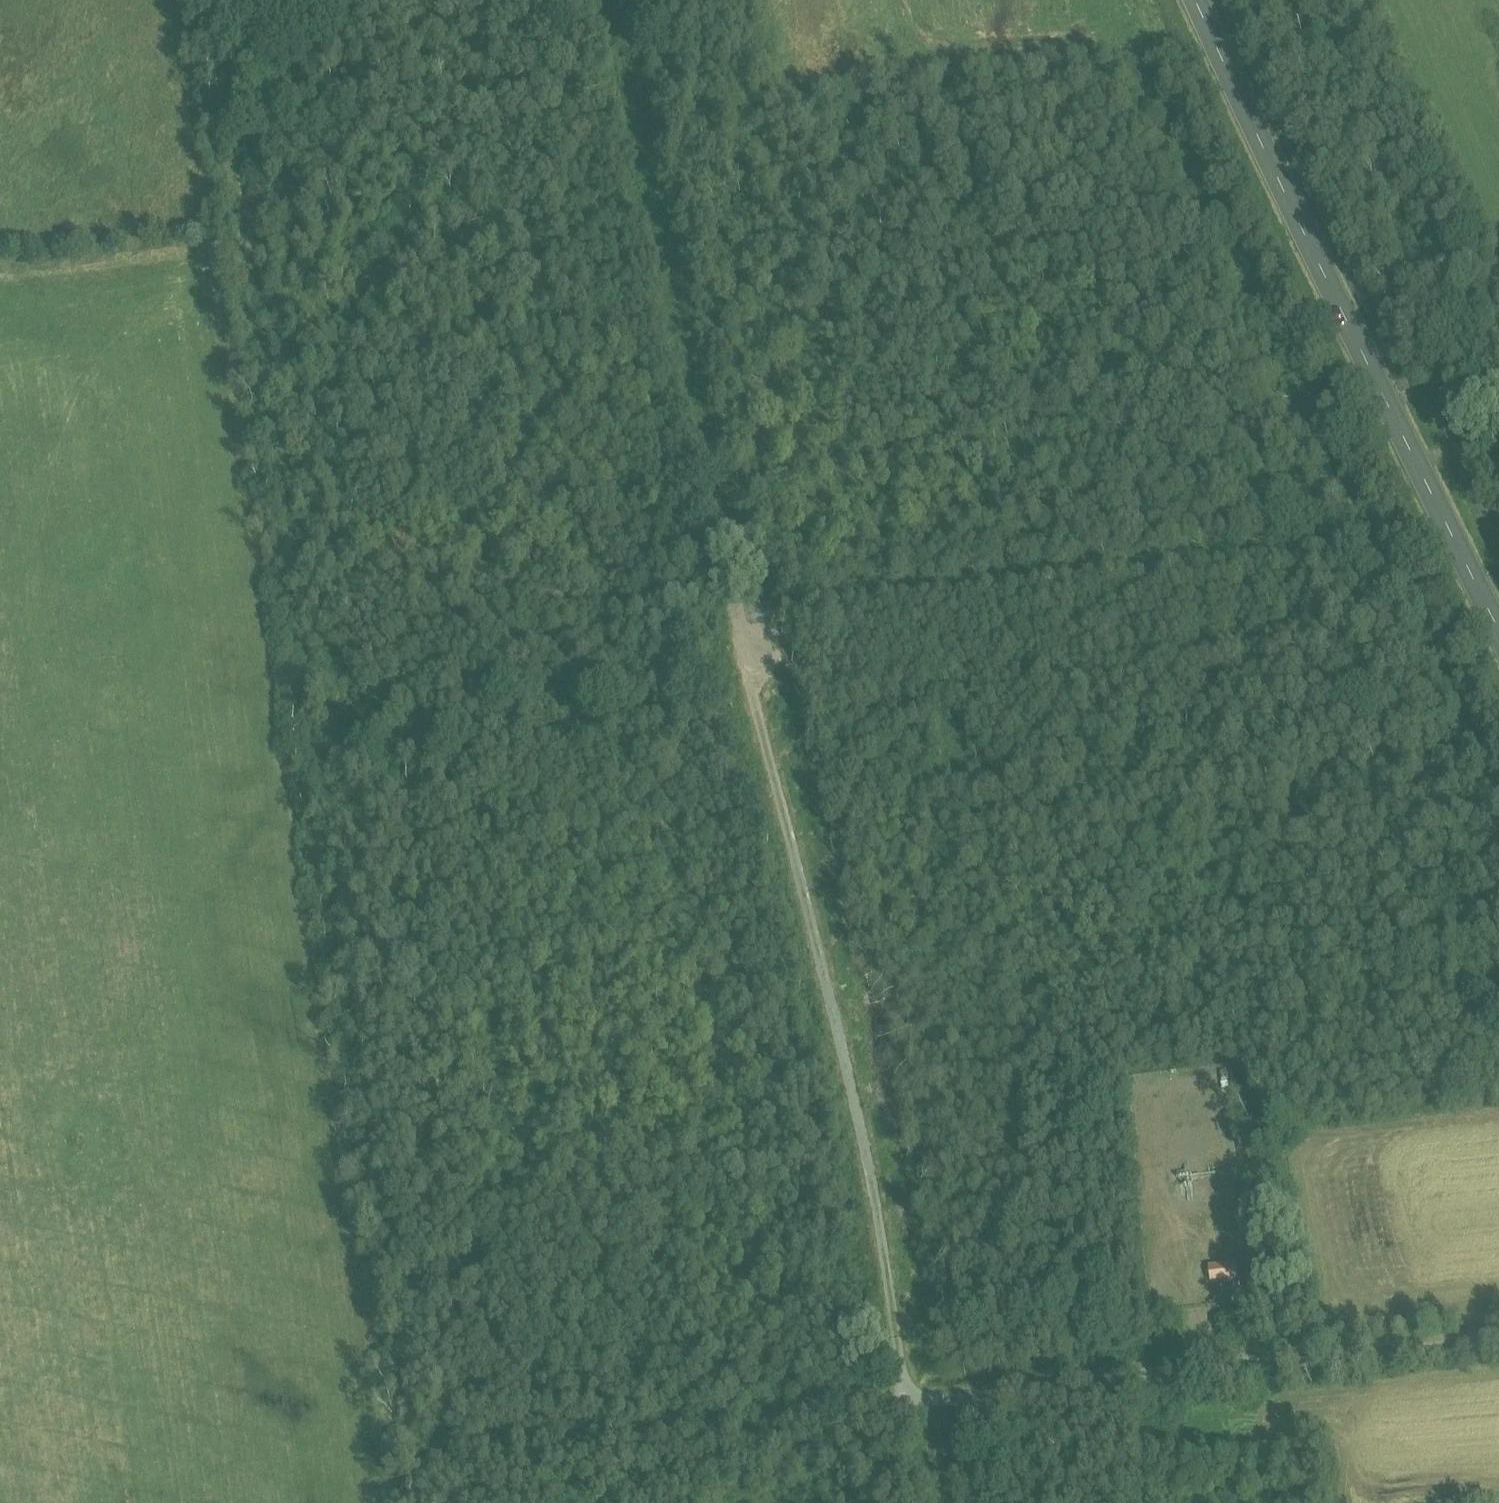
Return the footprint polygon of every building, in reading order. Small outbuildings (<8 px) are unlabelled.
[(1206,1282),(1234,1280),(1233,1264),(1205,1266),(1206,1282)]
